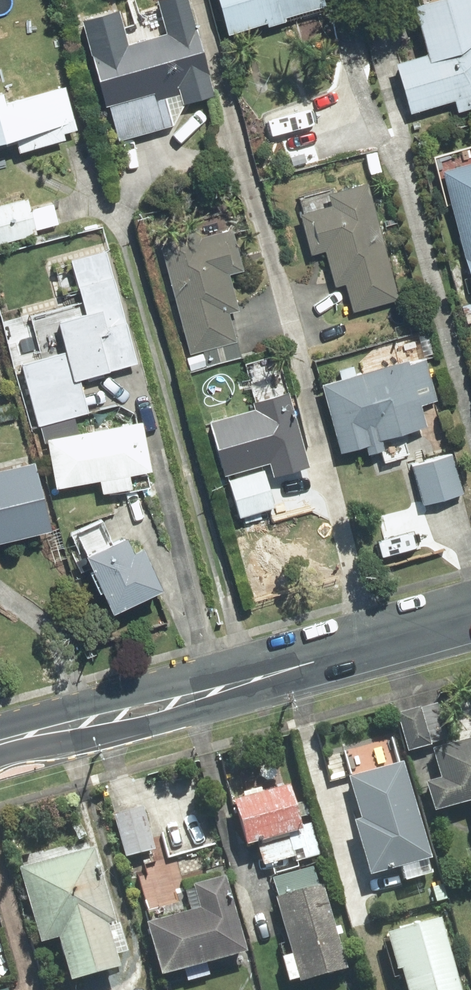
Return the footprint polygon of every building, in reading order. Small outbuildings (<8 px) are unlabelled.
[(88,18),(120,135),(172,121),(184,98),(214,90),(190,0),(165,0),(173,31),(130,43),(121,10),(88,18)] [(231,28),(326,3),(326,0),(224,0),(231,28)] [(421,2),(437,55),(402,65),(414,109),(460,96),(463,109),(470,107),(470,0),(429,0),(421,2)] [(0,96),(0,137),(21,132),(24,146),(78,132),(67,88),(12,102),(10,94),(0,96)] [(370,147),(349,95),(266,128),(287,180),(370,147)] [(450,169),(470,249),(470,163),(450,169)] [(400,295),(368,184),(335,194),(340,210),(311,219),(319,248),(329,246),(340,281),(351,278),(359,306),(400,295)] [(0,208),(0,241),(38,232),(30,200),(0,208)] [(202,228),(165,238),(196,349),(207,346),(212,363),(241,355),(228,310),(240,306),(229,270),(241,266),(231,230),(204,238),(202,228)] [(74,351),(31,362),(46,420),(88,409),(78,371),(136,356),(109,254),(81,262),(94,310),(65,318),(74,351)] [(205,354),(191,358),(194,368),(208,364),(205,354)] [(422,359),(330,385),(347,443),(425,421),(419,402),(434,398),(422,359)] [(262,409),(216,422),(229,469),(276,456),(280,469),(309,461),(289,394),(260,402),(262,409)] [(143,426),(56,442),(64,482),(151,466),(143,426)] [(452,454),(411,467),(422,502),(464,489),(452,454)] [(0,473),(0,535),(50,523),(36,465),(0,473)] [(266,471),(233,481),(242,513),(276,504),(266,471)] [(127,537),(90,554),(114,607),(158,586),(140,549),(134,552),(127,537)] [(421,708),(402,714),(412,748),(431,743),(421,708)] [(435,751),(443,779),(431,783),(438,808),(470,799),(470,741),(435,751)] [(403,762),(353,776),(365,818),(359,820),(374,871),(429,855),(403,762)] [(292,786),(236,802),(247,843),(304,827),(292,786)] [(146,808),(117,816),(128,856),(157,848),(146,808)] [(98,847),(27,867),(47,936),(64,932),(76,975),(121,963),(109,921),(118,918),(98,847)] [(204,908),(152,923),(165,970),(248,947),(229,878),(198,887),(204,908)] [(323,888),(281,900),(302,977),(345,965),(323,888)] [(395,934),(410,989),(462,989),(443,921),(395,934)]
